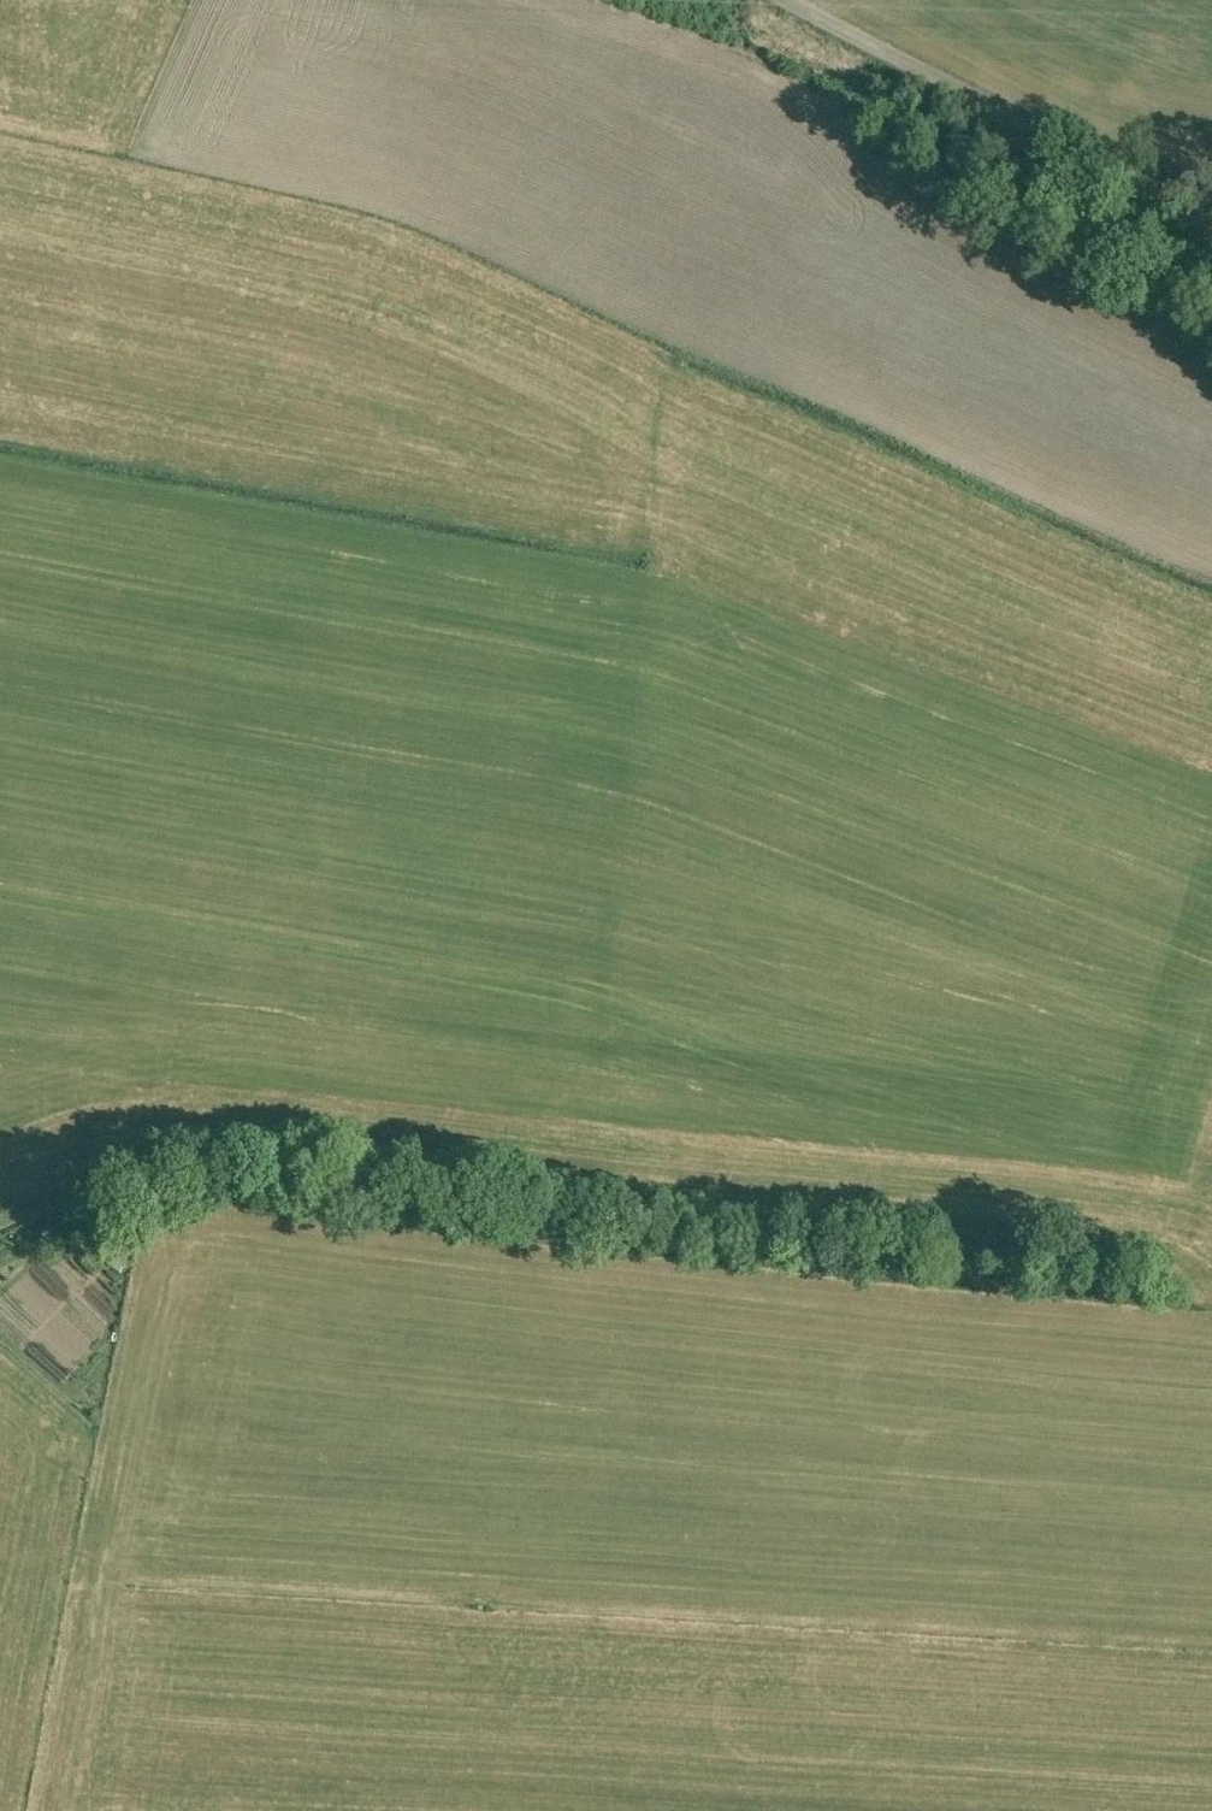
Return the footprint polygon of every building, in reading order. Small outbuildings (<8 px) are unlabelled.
[(81,1266),(71,1272),(84,1293),(93,1287),(81,1266)]
